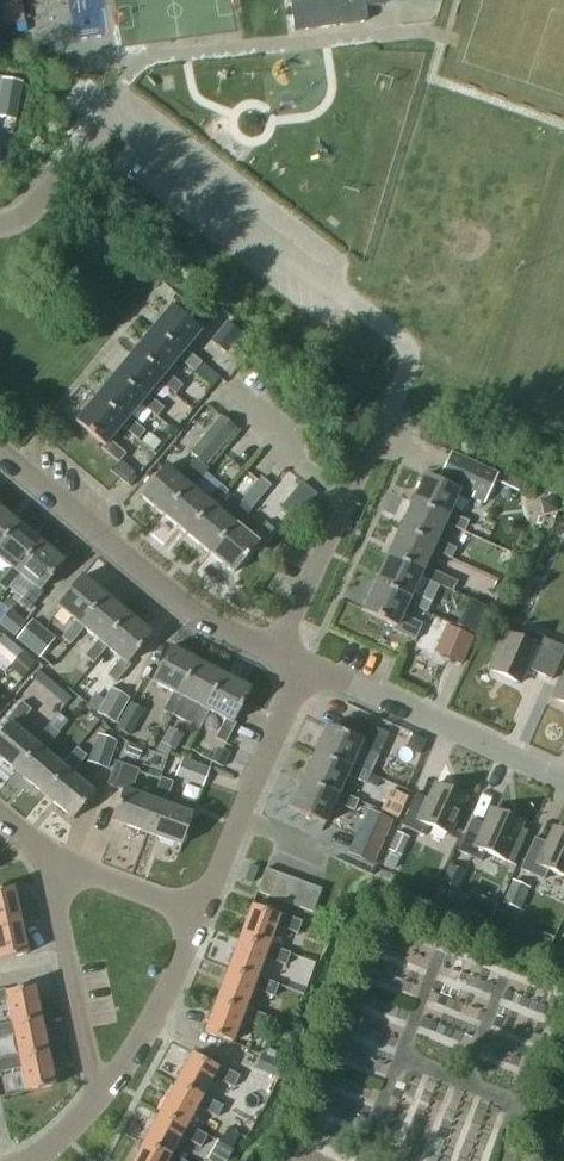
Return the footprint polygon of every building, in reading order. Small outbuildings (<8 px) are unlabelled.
[(365,22),(368,18),(367,7),(385,5),(385,0),(290,0),(294,31),(365,22)] [(2,79),(0,89),(0,117),(15,120),(23,83),(2,79)] [(172,307),(152,331),(181,355),(178,358),(195,372),(202,363),(186,349),(201,331),(172,307)] [(244,334),(228,321),(211,340),(227,354),(244,334)] [(167,372),(178,358),(181,355),(152,331),(133,353),(162,377),(160,381),(176,394),(183,386),(167,372)] [(133,353),(114,376),(143,400),(141,403),(157,417),(164,408),(148,395),(160,381),(162,377),(133,353)] [(114,376),(95,399),(124,423),(122,426),(139,440),(146,431),(129,417),(141,403),(143,400),(114,376)] [(110,440),(122,426),(124,423),(95,399),(76,421),(105,445),(102,448),(120,462),(127,454),(110,440)] [(190,452),(205,465),(236,429),(221,416),(190,452)] [(498,476),(450,453),(439,475),(487,499),(495,481),(518,492),(523,482),(500,471),(498,476)] [(142,496),(165,516),(189,486),(193,489),(209,469),(196,459),(180,479),(166,467),(142,496)] [(447,519),(445,522),(464,531),(468,521),(450,512),(460,491),(425,475),(412,503),(447,519)] [(307,504),(316,494),(302,482),(293,492),(307,504)] [(207,501),(193,489),(189,486),(165,516),(188,535),(212,506),(216,508),(229,492),(220,484),(207,501)] [(558,512),(555,497),(541,500),(543,515),(558,512)] [(235,524),(238,527),(252,510),(243,503),(229,520),(216,508),(212,506),(188,535),(210,553),(235,524)] [(412,503),(400,530),(434,545),(433,550),(452,558),(457,548),(438,539),(445,522),(447,519),(412,503)] [(0,508),(0,545),(19,524),(0,508)] [(252,539),(238,527),(235,524),(210,553),(234,573),(257,544),(260,547),(275,529),(266,522),(252,539)] [(19,524),(0,545),(0,558),(11,567),(0,581),(0,585),(7,591),(20,575),(17,572),(41,542),(19,524)] [(400,530),(387,557),(422,572),(420,576),(434,583),(440,585),(453,591),(458,582),(444,575),(425,566),(433,550),(434,545),(400,530)] [(17,572),(20,575),(34,586),(21,603),(29,610),(44,593),(41,590),(64,562),(41,542),(17,572)] [(381,571),(375,584),(380,586),(409,599),(408,603),(428,612),(432,602),(426,599),(434,583),(420,576),(422,572),(387,557),(381,571)] [(71,645),(85,628),(82,626),(105,596),(82,577),(58,606),(76,621),(62,638),(71,645)] [(375,584),(362,611),(396,627),(395,630),(416,639),(420,629),(422,624),(402,615),(408,603),(409,599),(380,586),(375,584)] [(128,615),(105,596),(82,626),(85,628),(99,640),(85,656),(94,664),(108,647),(104,644),(128,615)] [(475,633),(488,607),(468,598),(455,624),(475,633)] [(9,609),(0,620),(0,626),(13,636),(24,622),(9,609)] [(151,634),(128,615),(104,644),(108,647),(122,659),(108,675),(117,682),(132,665),(128,662),(151,634)] [(55,639),(32,620),(16,639),(39,658),(55,639)] [(474,636),(445,624),(433,652),(462,664),(474,636)] [(552,679),(563,653),(563,647),(530,631),(525,641),(507,633),(490,671),(518,683),(526,668),(552,679)] [(9,666),(21,652),(1,635),(0,636),(0,659),(9,666)] [(171,647),(153,681),(173,692),(163,711),(173,717),(184,698),(180,696),(198,662),(171,647)] [(33,663),(21,652),(9,666),(8,667),(21,678),(33,663)] [(184,698),(173,717),(190,725),(200,730),(210,711),(206,709),(224,676),(198,662),(180,696),(184,698)] [(39,684),(46,677),(37,670),(31,677),(39,684)] [(224,676),(206,709),(210,711),(226,720),(216,738),(226,743),(236,724),(234,722),(251,690),(224,676)] [(554,699),(563,704),(563,677),(554,699)] [(116,723),(130,698),(111,687),(105,699),(95,694),(87,707),(116,723)] [(34,743),(16,729),(32,710),(22,702),(5,721),(9,724),(0,735),(0,757),(17,772),(38,746),(34,743)] [(112,734),(127,742),(145,711),(130,702),(112,734)] [(328,725),(315,754),(350,769),(352,765),(371,774),(379,757),(389,734),(368,725),(360,721),(349,716),(346,723),(342,731),(335,728),(328,725)] [(49,724),(34,743),(38,746),(17,772),(45,795),(65,770),(61,766),(44,752),(59,733),(49,724)] [(178,749),(186,734),(172,726),(163,742),(178,749)] [(426,740),(412,734),(406,749),(421,755),(426,740)] [(117,742),(98,735),(87,763),(106,770),(117,742)] [(142,759),(146,750),(132,744),(129,753),(142,759)] [(65,770),(45,795),(73,818),(94,794),(71,775),(87,756),(77,748),(61,766),(65,770)] [(222,767),(229,753),(220,748),(213,763),(222,767)] [(315,754),(303,781),(338,796),(340,793),(347,776),(367,784),(371,774),(352,765),(350,769),(315,754)] [(210,768),(183,758),(175,777),(203,788),(210,768)] [(112,821),(147,833),(158,802),(153,800),(132,793),(140,770),(115,761),(107,785),(123,791),(112,821)] [(161,778),(153,800),(158,802),(147,833),(182,846),(193,814),(165,804),(174,782),(161,778)] [(338,796),(303,781),(291,809),(326,824),(335,803),(354,811),(359,801),(340,793),(338,796)] [(448,834),(465,796),(437,783),(429,799),(416,793),(401,825),(425,835),(429,826),(448,834)] [(527,831),(519,827),(521,822),(493,809),(486,825),(472,819),(458,850),(481,861),(486,851),(512,864),(527,831)] [(385,837),(358,827),(347,854),(373,865),(385,837)] [(555,827),(548,843),(534,837),(520,869),(544,879),(548,869),(563,876),(563,831),(555,827)] [(408,836),(396,832),(390,848),(401,853),(408,836)] [(466,871),(448,863),(440,882),(458,890),(466,871)] [(272,898),(281,874),(266,869),(257,892),(272,898)] [(272,898),(287,903),(296,880),(281,874),(272,898)] [(428,894),(434,882),(419,875),(413,887),(428,894)] [(287,903),(300,908),(309,885),(296,880),(287,903)] [(530,888),(511,880),(502,903),(520,911),(530,888)] [(309,885),(300,908),(313,913),(322,889),(309,885)] [(20,921),(13,888),(0,890),(0,925),(20,921)] [(497,914),(501,901),(477,892),(472,905),(497,914)] [(252,906),(241,938),(268,948),(269,945),(276,926),(297,934),(302,921),(280,913),(279,916),(252,906)] [(20,921),(0,925),(0,960),(27,955),(20,921)] [(241,938),(229,969),(256,979),(257,977),(264,958),(286,965),(290,953),(269,945),(268,948),(241,938)] [(279,985),(257,977),(256,979),(229,969),(218,1001),(244,1011),(245,1008),(252,989),(274,997),(279,985)] [(11,1023),(12,1026),(40,1020),(34,987),(6,992),(6,990),(0,991),(0,1004),(7,1002),(11,1023)] [(267,1016),(245,1008),(244,1011),(218,1001),(205,1034),(232,1044),(241,1020),(263,1028),(267,1016)] [(40,1020),(12,1026),(11,1023),(0,1025),(0,1039),(14,1036),(18,1056),(19,1059),(47,1053),(40,1020)] [(47,1053),(19,1059),(18,1056),(0,1060),(0,1072),(21,1068),(26,1092),(54,1087),(47,1053)] [(202,1098),(203,1096),(213,1077),(234,1088),(240,1076),(219,1065),(218,1067),(192,1054),(176,1084),(202,1098)] [(261,1054),(255,1070),(278,1079),(284,1062),(261,1054)] [(176,1084),(160,1113),(186,1127),(187,1125),(197,1107),(217,1117),(223,1107),(203,1096),(202,1098),(176,1084)] [(187,1125),(186,1127),(160,1113),(145,1142),(171,1156),(172,1154),(181,1136),(202,1147),(208,1136),(187,1125)] [(240,1134),(228,1128),(221,1140),(232,1147),(240,1134)] [(233,1149),(217,1141),(215,1143),(207,1159),(210,1160),(227,1160),(233,1149)] [(145,1142),(135,1160),(185,1160),(180,1159),(172,1154),(171,1156),(145,1142)]
